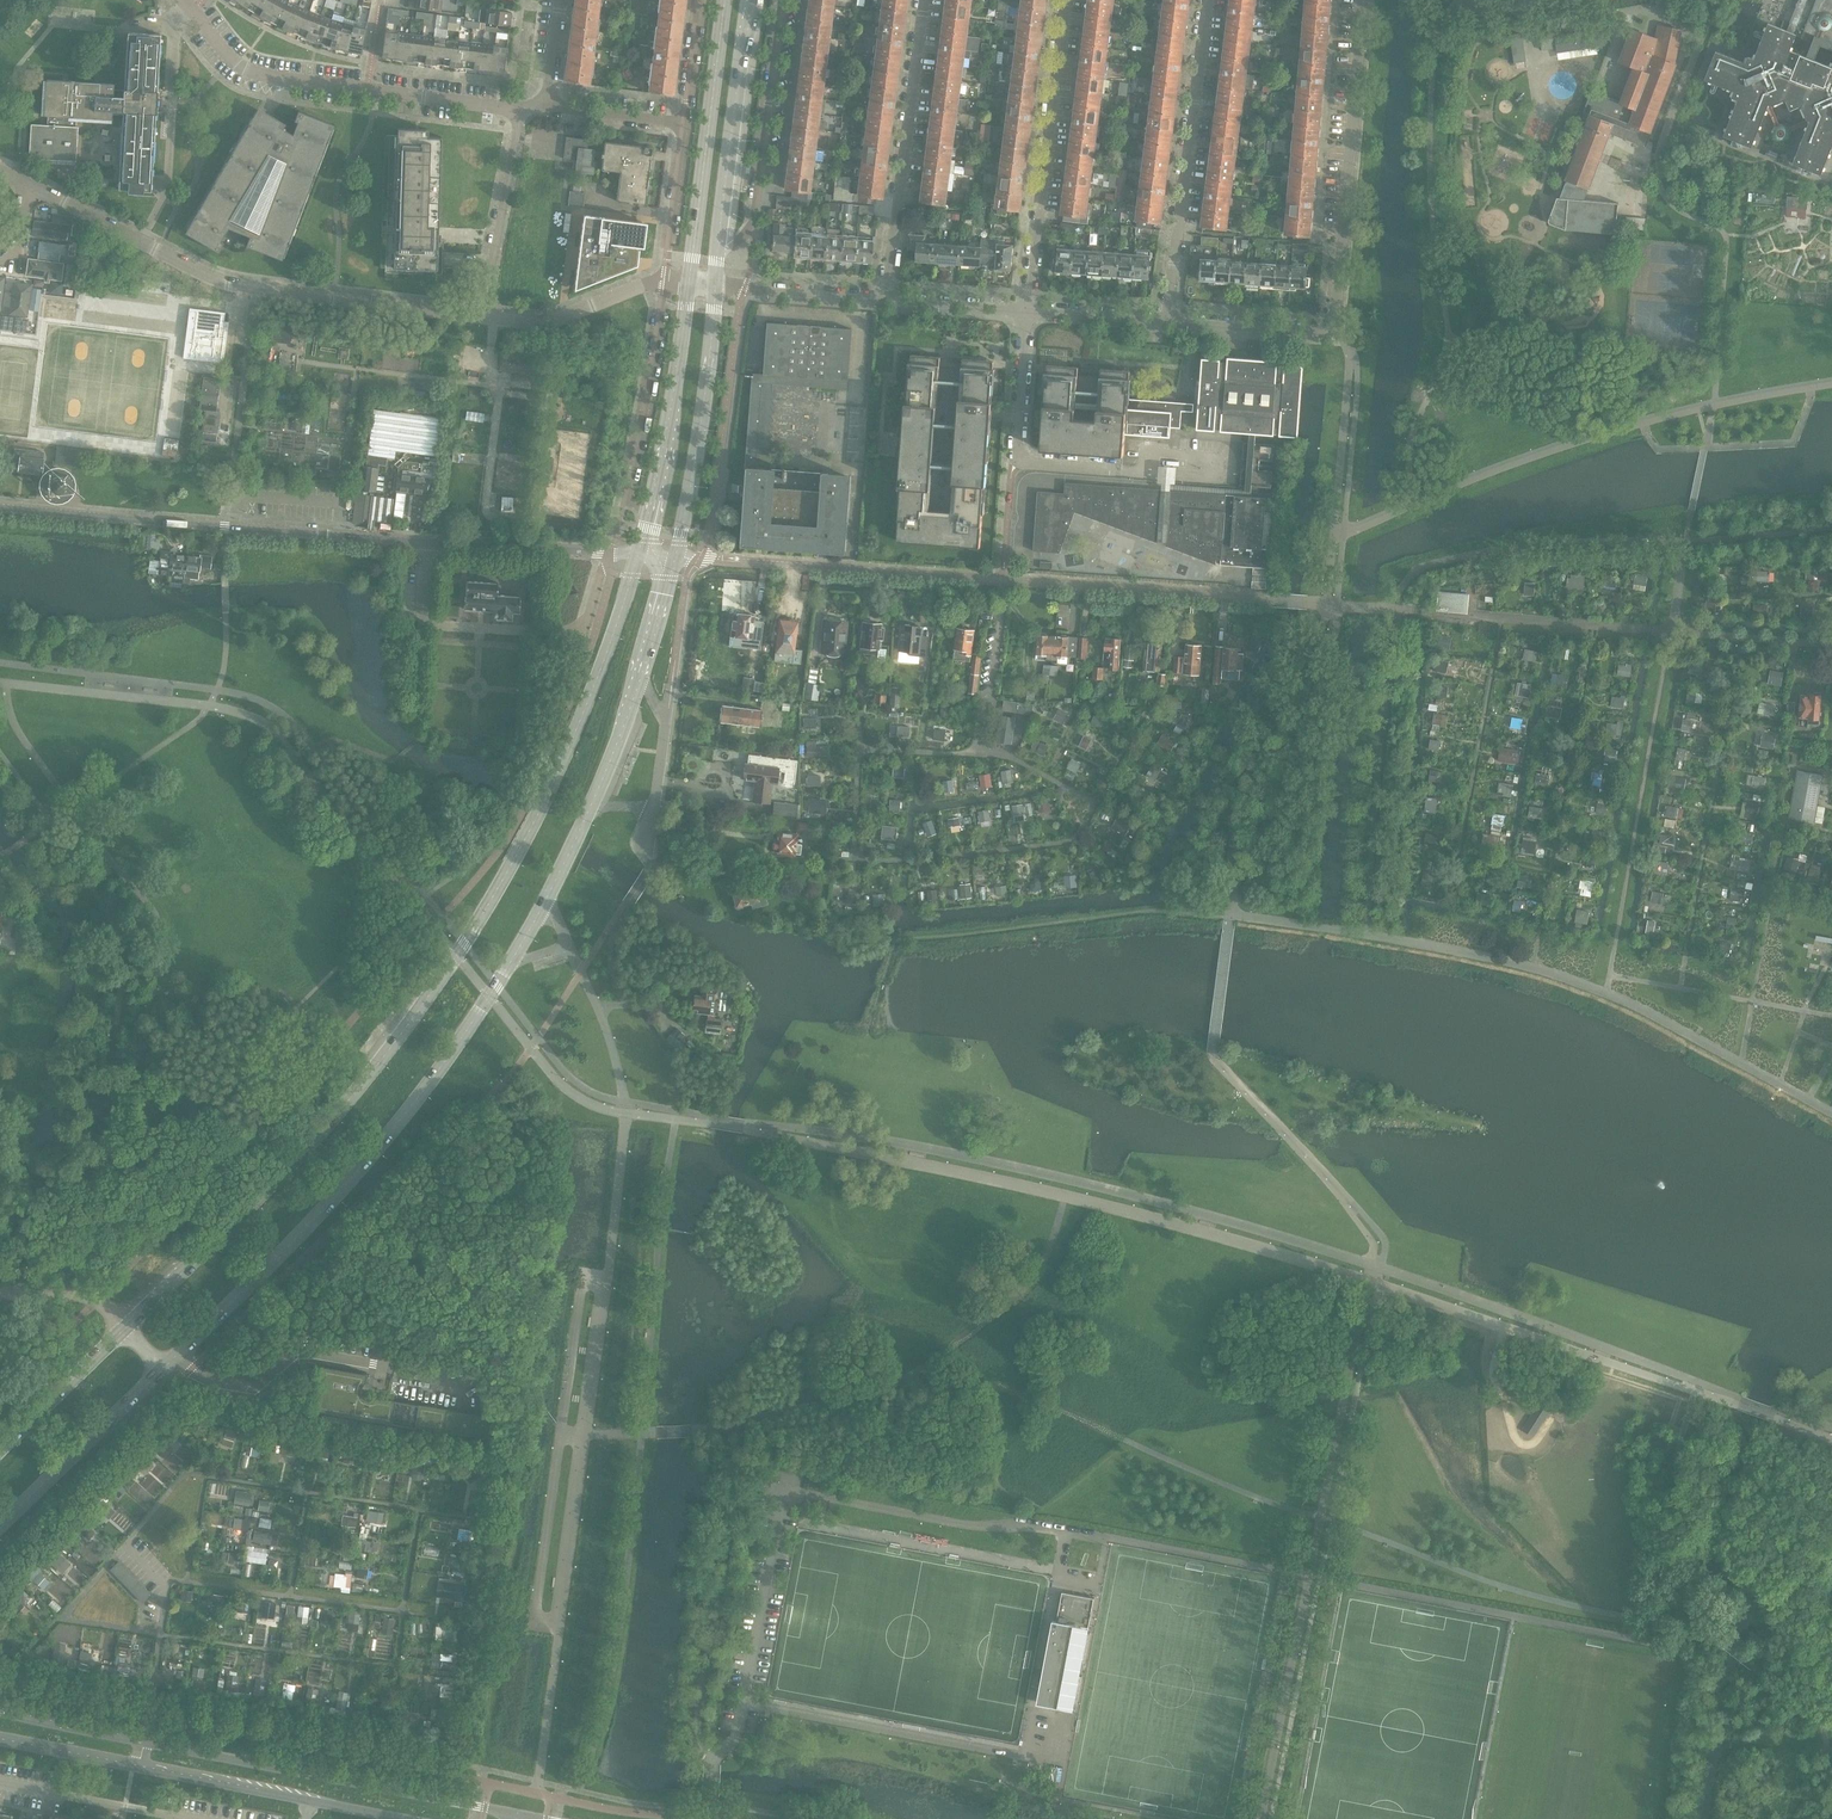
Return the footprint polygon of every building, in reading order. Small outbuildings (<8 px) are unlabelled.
[(242,6),(247,9),(253,13),(261,0),(246,0),(242,6)] [(253,13),(259,16),(264,19),(275,0),(261,0),(253,13)] [(264,19),(276,25),(288,2),(284,0),(275,0),(264,19)] [(408,8),(441,12),(442,0),(418,0),(416,0),(409,0),(408,8)] [(574,8),(599,11),(600,3),(601,3),(602,0),(575,0),(574,8)] [(658,11),(659,11),(658,18),(683,22),(686,0),(659,0),(658,11)] [(881,8),(904,11),(905,0),(883,0),(881,8)] [(947,15),(969,18),(971,0),(949,0),(947,15)] [(1021,23),(1044,26),(1047,0),(1024,0),(1021,23)] [(1109,0),(1090,0),(1087,28),(1109,31),(1113,1),(1109,0)] [(1231,10),(1254,13),(1256,0),(1232,0),(1231,10)] [(1272,15),(1279,16),(1281,1),(1277,0),(1273,0),(1272,15)] [(1306,16),(1329,18),(1330,0),(1307,0),(1306,16)] [(1787,31),(1768,23),(1754,59),(1748,57),(1745,63),(1716,51),(1705,80),(1734,91),(1732,97),(1738,100),(1723,136),(1752,147),(1769,104),(1772,106),(1796,95),(1806,120),(1810,121),(1793,163),(1821,175),(1831,146),(1831,0),(1799,0),(1787,31)] [(288,2),(276,25),(282,28),(288,31),(299,7),(288,2)] [(1188,5),(1166,2),(1162,33),(1184,36),(1188,5)] [(831,7),(809,3),(805,35),(827,37),(831,7)] [(299,7),(288,31),(293,33),(299,36),(309,12),(299,7)] [(599,11),(574,8),(569,44),(594,47),(595,39),(596,40),(599,19),(598,19),(599,11)] [(904,11),(881,8),(878,39),(900,42),(904,11)] [(512,13),(481,9),(479,22),(486,23),(486,24),(510,27),(512,13)] [(1254,13),(1231,10),(1227,40),(1250,43),(1254,13)] [(309,12),(299,36),(305,38),(311,41),(320,16),(309,12)] [(969,18),(947,15),(943,46),(965,49),(969,18)] [(320,16),(311,41),(317,43),(323,45),(331,20),(320,16)] [(1329,18),(1306,16),(1303,47),(1326,49),(1329,18)] [(683,22),(658,18),(657,26),(656,26),(653,47),(654,47),(653,55),(678,58),(683,22)] [(343,23),(331,20),(323,45),(330,47),(336,49),(343,23)] [(354,26),(343,23),(336,49),(341,50),(348,52),(354,26)] [(1044,26),(1021,23),(1017,54),(1040,56),(1044,26)] [(366,29),(354,26),(348,52),(354,53),(361,55),(362,48),(366,29)] [(1109,31),(1087,28),(1083,59),(1105,62),(1109,31)] [(1650,131),(1675,65),(1674,64),(1681,31),(1666,28),(1662,41),(1658,40),(1658,39),(1656,39),(1656,40),(1631,34),(1620,63),(1635,68),(1622,102),(1592,91),(1587,104),(1592,106),(1589,115),(1565,180),(1566,181),(1560,198),(1557,198),(1549,219),(1549,220),(1549,221),(1549,222),(1549,223),(1550,224),(1551,224),(1551,225),(1566,230),(1615,235),(1618,203),(1584,200),(1588,189),(1589,189),(1610,134),(1646,147),(1652,132),(1650,131)] [(1557,29),(1540,31),(1543,52),(1557,50),(1557,54),(1596,48),(1605,47),(1603,30),(1559,37),(1557,29)] [(397,33),(385,32),(383,51),(382,51),(382,58),(394,59),(397,33)] [(157,114),(157,112),(157,107),(159,107),(160,99),(157,99),(158,92),(157,92),(161,35),(128,33),(125,90),(124,90),(114,89),(115,84),(47,80),(45,115),(48,116),(47,125),(31,124),(29,159),(76,162),(78,127),(76,127),(77,117),(112,119),(113,114),(123,115),(123,119),(126,119),(123,180),(120,180),(119,189),(128,190),(128,192),(144,193),(144,191),(152,192),(152,182),(149,182),(153,114),(157,114)] [(410,35),(397,33),(394,59),(406,61),(410,35)] [(1184,36),(1162,33),(1158,64),(1180,67),(1184,36)] [(1524,56),(1521,34),(1511,35),(1515,65),(1516,64),(1517,68),(1525,67),(1524,63),(1526,63),(1525,56),(1524,56)] [(422,36),(410,35),(406,61),(418,63),(422,36)] [(827,37),(805,35),(801,65),(824,68),(827,37)] [(434,38),(422,36),(418,63),(431,64),(434,38)] [(446,39),(434,38),(431,64),(443,66),(446,39)] [(458,41),(446,39),(443,66),(455,67),(458,41)] [(900,42),(878,39),(874,70),(896,73),(900,42)] [(1250,43),(1227,40),(1223,71),(1246,74),(1250,43)] [(471,43),(458,41),(455,67),(467,69),(471,43)] [(483,44),(471,43),(467,69),(479,70),(483,44)] [(495,46),(483,44),(479,70),(492,72),(495,46)] [(594,47),(569,44),(564,81),(589,85),(590,80),(590,76),(592,76),(594,55),(593,55),(594,47)] [(116,45),(104,45),(103,71),(115,72),(116,45)] [(507,47),(495,46),(492,72),(504,74),(505,67),(507,47)] [(965,49),(943,46),(939,76),(961,79),(965,49)] [(1326,49),(1303,47),(1301,78),(1323,80),(1326,49)] [(998,52),(991,51),(989,67),(982,66),(980,80),(995,82),(998,52)] [(1040,56),(1017,54),(1013,84),(1036,87),(1040,56)] [(678,58),(653,55),(652,62),(651,62),(648,83),(650,84),(649,87),(649,92),(673,95),(678,58)] [(1105,62),(1083,59),(1079,90),(1101,93),(1105,62)] [(1180,67),(1158,64),(1154,95),(1176,98),(1180,67)] [(824,68),(801,65),(797,96),(820,99),(824,68)] [(896,73),(874,70),(870,101),(892,103),(896,73)] [(1246,74),(1223,71),(1219,102),(1242,105),(1246,74)] [(961,79),(939,76),(935,107),(957,110),(961,79)] [(1323,80),(1301,78),(1298,109),(1320,111),(1323,80)] [(1128,96),(1129,84),(1129,83),(1120,82),(1118,95),(1128,96)] [(853,85),(846,84),(846,88),(845,95),(852,95),(853,85)] [(1036,87),(1013,84),(1010,115),(1032,118),(1036,87)] [(1101,93),(1079,90),(1075,120),(1098,123),(1101,93)] [(1126,107),(1128,97),(1117,95),(1116,106),(1126,107)] [(1176,98),(1154,95),(1150,126),(1173,128),(1176,98)] [(820,99),(797,96),(793,127),(816,130),(820,99)] [(892,103),(870,101),(866,131),(888,134),(892,103)] [(1242,105),(1219,102),(1215,133),(1238,135),(1242,105)] [(957,110),(935,107),(931,138),(953,141),(957,110)] [(239,151),(235,157),(231,164),(227,162),(217,180),(221,182),(213,195),(209,193),(199,211),(202,213),(195,226),(191,224),(185,233),(219,253),(224,243),(221,242),(229,228),(250,237),(246,246),(282,260),(286,250),(282,248),(285,241),(287,234),(292,236),(299,216),(295,215),(300,201),(305,202),(312,183),(308,181),(313,167),(317,169),(325,150),(321,148),(326,134),(330,135),(334,125),(301,112),(298,111),(295,121),(298,123),(293,135),(283,129),(286,124),(258,108),(253,118),(257,120),(249,133),(245,131),(235,149),(239,151)] [(1320,111),(1298,109),(1295,140),(1318,142),(1320,111)] [(1126,112),(1124,122),(1133,123),(1134,113),(1126,112)] [(1032,118),(1010,115),(1006,146),(1028,148),(1032,118)] [(1098,123),(1075,120),(1071,152),(1094,154),(1098,123)] [(983,123),(982,138),(991,139),(993,124),(983,123)] [(1173,128),(1150,126),(1146,157),(1169,159),(1173,128)] [(816,130),(793,127),(789,158),(812,161),(816,130)] [(418,129),(398,129),(397,137),(402,137),(399,226),(395,226),(393,268),(395,268),(395,264),(408,265),(408,269),(423,269),(423,265),(436,266),(435,270),(437,270),(437,260),(438,243),(441,137),(428,137),(428,130),(418,129)] [(888,134),(866,131),(863,162),(884,165),(888,134)] [(1238,135),(1215,133),(1211,164),(1234,167),(1238,135)] [(589,140),(572,138),(566,137),(564,159),(577,160),(575,173),(593,175),(595,162),(593,162),(595,150),(586,149),(587,144),(588,144),(589,140)] [(953,141),(931,138),(927,169),(949,172),(953,141)] [(1318,142),(1295,140),(1292,171),(1315,173),(1318,142)] [(620,173),(617,201),(645,205),(651,160),(649,160),(650,156),(651,155),(651,154),(652,150),(652,149),(652,148),(651,148),(646,147),(645,148),(645,149),(646,149),(640,148),(640,146),(605,142),(601,170),(620,173)] [(1119,144),(1111,143),(1110,152),(1118,153),(1119,144)] [(1028,148),(1006,146),(1002,176),(1024,179),(1028,148)] [(1094,154),(1071,152),(1067,182),(1090,185),(1094,154)] [(1169,159),(1146,157),(1142,188),(1165,190),(1169,159)] [(808,192),(812,161),(789,158),(785,189),(792,190),(792,196),(777,195),(776,204),(797,205),(802,206),(802,203),(807,200),(807,199),(813,200),(814,195),(814,193),(808,192)] [(884,165),(863,162),(858,195),(876,197),(880,197),(884,165)] [(1234,167),(1211,164),(1207,195),(1230,198),(1234,167)] [(1124,201),(1129,170),(1120,168),(1115,199),(1124,201)] [(949,172),(927,169),(923,201),(929,202),(945,204),(949,172)] [(1315,173),(1292,171),(1290,202),(1312,204),(1315,173)] [(835,176),(833,200),(840,201),(842,177),(835,176)] [(1024,179),(1002,176),(998,207),(1020,210),(1024,179)] [(973,180),(963,179),(962,192),(972,193),(973,180)] [(1090,185),(1067,182),(1063,214),(1086,216),(1090,185)] [(583,208),(585,193),(580,192),(581,184),(576,183),(574,192),(570,191),(568,206),(583,208)] [(1161,222),(1165,190),(1142,188),(1138,219),(1153,221),(1161,222)] [(1758,202),(1772,202),(1772,198),(1767,198),(1767,194),(1758,194),(1758,202)] [(876,197),(858,195),(858,202),(875,204),(876,197)] [(1230,198),(1207,195),(1204,226),(1226,229),(1230,198)] [(1787,214),(1807,215),(1808,196),(1788,196),(1787,214)] [(945,204),(929,202),(928,209),(944,211),(945,204)] [(1312,204),(1290,202),(1287,234),(1309,236),(1312,204)] [(853,205),(850,205),(844,204),(844,209),(843,213),(852,213),(853,205)] [(1113,206),(1106,205),(1105,216),(1112,217),(1113,206)] [(874,207),(860,206),(859,214),(873,215),(874,207)] [(574,291),(637,267),(640,248),(644,249),(647,224),(584,216),(574,291)] [(1081,216),(1081,223),(1089,224),(1090,217),(1086,216),(1081,216)] [(1635,229),(1636,218),(1626,217),(1625,229),(1635,229)] [(1151,236),(1153,221),(1138,219),(1136,234),(1151,236)] [(33,222),(31,240),(66,243),(68,225),(33,222)] [(1084,226),(1062,223),(1061,231),(1083,234),(1084,226)] [(78,240),(80,225),(73,224),(71,236),(71,239),(78,240)] [(772,250),(794,252),(795,252),(796,232),(796,228),(785,227),(784,229),(780,229),(780,224),(774,224),(772,250)] [(811,233),(796,232),(795,252),(794,252),(793,257),(808,258),(811,233)] [(826,234),(811,233),(808,258),(825,259),(826,234)] [(842,235),(826,234),(825,259),(840,260),(842,235)] [(938,263),(939,244),(925,243),(926,236),(909,234),(908,250),(918,251),(917,261),(938,263)] [(857,237),(842,235),(840,260),(856,261),(857,237)] [(873,238),(857,237),(856,261),(871,263),(872,253),(873,253),(873,251),(872,251),(873,238)] [(1218,245),(1219,238),(1214,237),(1202,237),(1202,245),(1218,246),(1218,245)] [(981,247),(961,246),(959,264),(980,266),(981,255),(989,256),(990,239),(981,238),(981,247)] [(998,244),(999,240),(990,239),(989,256),(997,256),(996,270),(1012,271),(1014,245),(998,244)] [(28,259),(64,264),(66,243),(31,240),(28,259)] [(1263,247),(1273,248),(1274,241),(1264,240),(1263,247)] [(76,255),(77,245),(70,244),(68,256),(67,264),(66,276),(73,277),(74,265),(82,266),(83,256),(76,255)] [(961,246),(939,244),(938,263),(959,264),(961,246)] [(1294,245),(1293,252),(1308,254),(1309,246),(1294,245)] [(1072,273),(1074,250),(1059,249),(1058,259),(1055,259),(1054,263),(1057,264),(1057,272),(1063,272),(1064,274),(1071,275),(1072,273)] [(1089,251),(1074,250),(1072,273),(1073,273),(1074,275),(1080,275),(1081,273),(1087,274),(1089,251)] [(1104,253),(1089,251),(1087,274),(1094,274),(1094,276),(1101,277),(1102,275),(1103,275),(1104,253)] [(1120,254),(1104,253),(1103,275),(1104,277),(1111,278),(1112,276),(1118,276),(1120,254)] [(1135,255),(1120,254),(1118,276),(1124,277),(1125,279),(1132,279),(1133,277),(1135,255)] [(1151,256),(1135,255),(1133,277),(1134,277),(1135,279),(1141,280),(1142,278),(1149,279),(1149,270),(1150,270),(1151,266),(1150,266),(1151,256)] [(26,279),(62,283),(64,264),(28,259),(26,279)] [(1209,284),(1215,285),(1217,261),(1202,260),(1201,269),(1198,269),(1197,279),(1200,279),(1200,280),(1209,281),(1209,284)] [(1232,262),(1217,261),(1215,285),(1230,286),(1232,262)] [(1247,263),(1232,262),(1230,286),(1245,287),(1247,263)] [(1260,288),(1261,264),(1247,263),(1245,287),(1260,288)] [(1276,265),(1261,264),(1260,288),(1275,289),(1276,265)] [(1292,266),(1276,265),(1275,289),(1290,290),(1292,266)] [(1308,267),(1292,266),(1290,290),(1297,291),(1297,287),(1306,288),(1306,287),(1309,287),(1310,277),(1307,277),(1308,267)] [(27,319),(31,287),(32,282),(13,280),(11,293),(4,292),(0,315),(16,318),(27,319)] [(190,308),(183,358),(223,363),(229,322),(224,322),(225,313),(190,308)] [(16,318),(15,325),(27,327),(27,319),(16,318)] [(839,552),(844,489),(845,475),(784,471),(784,470),(784,469),(783,469),(782,469),(782,470),(755,468),(756,454),(768,455),(769,448),(769,447),(772,445),(773,445),(769,439),(773,437),(774,437),(770,432),(773,429),(774,430),(774,429),(770,424),(774,421),(774,422),(775,421),(771,416),(775,413),(775,414),(775,413),(772,408),(775,406),(776,406),(772,400),(776,398),(777,398),(772,391),(773,375),(812,378),(811,388),(846,390),(847,380),(846,380),(850,330),(851,330),(851,329),(766,323),(766,324),(767,324),(764,374),(762,374),(763,375),(763,377),(752,376),(744,479),(745,479),(744,485),(740,485),(739,493),(744,493),(740,544),(839,552)] [(291,344),(293,327),(276,325),(274,342),(291,344)] [(282,353),(280,364),(293,366),(295,355),(282,353)] [(500,355),(500,360),(502,360),(501,366),(499,366),(498,371),(533,375),(535,359),(500,355)] [(929,523),(939,379),(940,365),(941,357),(911,355),(898,539),(981,546),(983,519),(990,420),(992,420),(993,404),(994,394),(992,394),(994,361),(963,359),(962,367),(951,525),(960,526),(960,530),(921,527),(921,523),(929,523)] [(1203,358),(1201,381),(1199,404),(1198,413),(1197,429),(1216,431),(1216,429),(1221,429),(1221,431),(1250,433),(1249,443),(1244,443),(1242,459),(1248,460),(1247,469),(1242,469),(1240,486),(1246,486),(1246,491),(1252,492),(1252,487),(1272,488),(1273,471),(1253,470),(1254,464),(1254,460),(1274,462),(1275,445),(1255,443),(1256,434),(1298,437),(1304,366),(1285,365),(1285,366),(1278,366),(1278,361),(1228,358),(1228,362),(1221,362),(1221,360),(1203,358)] [(542,363),(540,376),(557,377),(558,364),(542,363)] [(1041,447),(1122,453),(1122,455),(1124,455),(1126,434),(1128,397),(1130,379),(1130,371),(1101,369),(1100,377),(1078,375),(1079,367),(1047,365),(1045,398),(1043,398),(1043,401),(1042,415),(1044,416),(1041,447)] [(216,412),(220,380),(205,378),(201,409),(206,410),(203,431),(218,433),(221,412),(216,412)] [(1182,411),(1194,412),(1194,404),(1142,400),(1130,399),(1130,398),(1128,397),(1126,434),(1170,437),(1171,428),(1181,428),(1182,411)] [(374,409),(367,463),(386,465),(387,458),(394,459),(395,451),(437,456),(442,419),(374,409)] [(294,421),(293,429),(300,430),(301,422),(294,421)] [(42,474),(45,452),(16,449),(15,456),(21,457),(20,471),(42,474)] [(419,477),(421,464),(405,462),(399,467),(396,490),(425,494),(427,478),(419,477)] [(481,483),(482,464),(472,463),(471,482),(481,483)] [(375,491),(378,468),(364,466),(361,490),(375,491)] [(62,475),(60,474),(59,474),(58,474),(56,474),(55,475),(54,475),(53,476),(51,477),(50,477),(49,478),(49,480),(48,481),(47,482),(47,483),(47,485),(47,486),(47,487),(47,489),(48,490),(48,491),(49,492),(50,493),(51,494),(52,495),(53,496),(54,497),(56,497),(57,497),(59,497),(61,497),(63,496),(65,496),(66,494),(68,493),(69,491),(70,489),(70,487),(70,485),(70,483),(69,482),(68,480),(67,478),(66,477),(64,476),(62,475)] [(1274,513),(1265,512),(1266,498),(1267,498),(1065,483),(1065,494),(1038,492),(1034,551),(1060,553),(1075,512),(1158,543),(1159,542),(1166,542),(1166,546),(1216,565),(1217,560),(1221,560),(1221,565),(1271,569),(1272,549),(1274,513)] [(368,521),(371,496),(356,495),(352,523),(358,524),(364,521),(368,521)] [(391,526),(395,498),(373,495),(368,528),(374,528),(375,523),(391,526)] [(159,551),(161,533),(145,532),(142,549),(159,551)] [(185,570),(186,556),(176,555),(177,551),(172,551),(172,552),(162,551),(160,563),(170,564),(170,568),(169,576),(172,576),(171,583),(183,584),(185,570)] [(200,571),(200,567),(210,568),(211,556),(201,555),(201,558),(186,556),(185,570),(183,584),(189,584),(190,578),(198,579),(199,571),(200,571)] [(1268,569),(1253,568),(1253,575),(1267,576),(1268,569)] [(1752,569),(1752,582),(1769,582),(1769,572),(1761,572),(1761,569),(1752,569)] [(1711,572),(1709,582),(1717,583),(1718,573),(1711,572)] [(1648,576),(1635,574),(1634,584),(1646,586),(1648,576)] [(1571,578),(1567,578),(1567,587),(1583,588),(1584,576),(1571,575),(1571,578)] [(1607,576),(1606,585),(1616,587),(1617,577),(1607,576)] [(465,605),(465,610),(492,612),(492,613),(492,615),(493,617),(495,617),(496,617),(497,617),(497,619),(512,620),(513,613),(519,613),(520,597),(498,595),(499,583),(467,581),(465,602),(464,602),(464,605),(465,605)] [(1267,582),(1253,581),(1252,588),(1266,589),(1267,582)] [(1535,583),(1525,582),(1524,595),(1534,596),(1535,583)] [(1468,614),(1469,595),(1439,592),(1437,611),(1468,614)] [(1706,601),(1705,611),(1715,612),(1717,602),(1706,601)] [(1069,617),(1070,605),(1059,604),(1059,616),(1069,617)] [(1753,604),(1753,615),(1767,616),(1768,605),(1753,604)] [(1801,606),(1800,619),(1813,620),(1814,607),(1801,606)] [(735,613),(734,613),(730,641),(741,642),(741,638),(752,639),(755,615),(743,614),(742,612),(737,611),(735,613)] [(777,631),(774,661),(800,664),(802,650),(794,649),(796,633),(798,621),(779,619),(777,631)] [(825,653),(825,654),(825,655),(827,656),(838,657),(840,655),(841,654),(843,655),(844,641),(846,641),(846,633),(845,633),(846,622),(825,620),(822,653),(825,653)] [(883,641),(884,627),(881,627),(881,625),(871,624),(871,621),(862,620),(860,648),(861,648),(860,655),(878,656),(878,662),(885,663),(886,650),(880,650),(880,641),(883,641)] [(920,637),(921,627),(901,625),(899,651),(907,652),(907,654),(909,656),(927,658),(928,640),(922,639),(920,637)] [(971,655),(974,630),(967,629),(966,627),(962,627),(961,629),(958,628),(955,653),(954,659),(970,661),(971,654),(971,655)] [(1052,662),(1055,636),(1049,636),(1048,635),(1047,635),(1046,633),(1042,633),(1041,634),(1039,634),(1037,655),(1036,655),(1036,660),(1052,662)] [(1067,658),(1069,637),(1067,637),(1066,635),(1061,635),(1061,636),(1058,636),(1058,637),(1055,636),(1052,662),(1058,662),(1059,657),(1067,658)] [(1437,635),(1435,647),(1446,649),(1449,637),(1437,635)] [(1088,638),(1080,638),(1078,658),(1087,659),(1088,638)] [(1119,670),(1122,640),(1111,639),(1111,642),(1107,641),(1106,651),(1105,651),(1104,663),(1110,663),(1109,669),(1119,670)] [(1244,649),(1256,655),(1261,645),(1249,640),(1244,649)] [(1159,671),(1162,643),(1159,643),(1158,642),(1152,641),(1151,642),(1146,642),(1144,670),(1159,671)] [(1200,665),(1202,645),(1186,644),(1185,657),(1175,657),(1174,672),(1182,673),(1200,675),(1200,671),(1200,665)] [(1134,661),(1136,646),(1126,645),(1124,667),(1132,668),(1133,661),(1134,661)] [(1238,670),(1239,648),(1217,647),(1214,683),(1221,684),(1222,677),(1225,677),(1225,674),(1229,674),(1229,675),(1231,676),(1238,677),(1240,675),(1240,670),(1238,670)] [(1536,663),(1538,652),(1525,650),(1523,661),(1536,663)] [(982,654),(980,654),(973,654),(968,696),(976,697),(977,694),(982,654)] [(1447,673),(1449,661),(1437,659),(1435,671),(1447,673)] [(1703,664),(1690,662),(1688,674),(1702,676),(1703,664)] [(1619,665),(1618,675),(1630,677),(1632,664),(1627,664),(1626,667),(1619,665)] [(1044,675),(1051,676),(1052,666),(1044,665),(1044,675)] [(1060,667),(1052,666),(1051,676),(1059,677),(1060,667)] [(1094,668),(1093,680),(1103,681),(1104,669),(1094,668)] [(1782,673),(1771,671),(1770,681),(1773,682),(1773,685),(1780,686),(1782,673)] [(1158,674),(1157,686),(1165,687),(1166,674),(1158,674)] [(1568,688),(1570,677),(1558,674),(1556,686),(1568,688)] [(754,679),(744,678),(743,691),(752,692),(754,679)] [(1532,685),(1518,682),(1515,695),(1529,698),(1532,685)] [(815,693),(816,686),(807,684),(805,699),(817,701),(818,693),(815,693)] [(1446,698),(1448,688),(1436,686),(1435,696),(1446,698)] [(898,708),(900,688),(892,687),(890,707),(898,708)] [(1027,689),(1026,700),(1036,700),(1036,689),(1027,689)] [(1697,692),(1688,691),(1686,702),(1695,704),(1697,692)] [(1819,724),(1821,695),(1820,695),(1818,693),(1814,692),(1812,694),(1811,694),(1811,693),(1807,693),(1807,695),(1801,695),(1799,717),(1809,718),(1808,723),(1819,724)] [(874,694),(874,705),(875,705),(875,710),(883,710),(883,706),(885,706),(886,695),(874,694)] [(1183,696),(1165,694),(1164,707),(1182,709),(1183,696)] [(1624,709),(1625,699),(1612,697),(1611,707),(1624,709)] [(1034,704),(1018,702),(1018,703),(1004,701),(1002,711),(1032,715),(1034,704)] [(1794,715),(1795,703),(1795,702),(1787,702),(1787,714),(1794,715)] [(1766,704),(1764,714),(1774,715),(1775,706),(1766,704)] [(763,711),(722,706),(720,723),(760,729),(763,711)] [(1551,706),(1549,717),(1561,719),(1563,708),(1551,706)] [(1069,714),(1059,709),(1054,719),(1063,724),(1069,714)] [(1106,717),(1095,713),(1091,723),(1102,727),(1106,717)] [(1189,717),(1183,714),(1177,724),(1184,728),(1189,717)] [(1442,715),(1434,714),(1433,723),(1440,725),(1442,715)] [(1012,745),(1016,718),(1001,716),(997,743),(1012,745)] [(804,719),(804,729),(816,729),(816,718),(804,719)] [(1512,718),(1510,728),(1521,730),(1522,720),(1512,718)] [(1692,721),(1683,720),(1681,731),(1690,732),(1692,721)] [(1617,725),(1607,723),(1605,734),(1621,736),(1623,723),(1618,722),(1617,725)] [(897,726),(896,737),(909,737),(910,727),(897,726)] [(934,729),(932,740),(945,742),(946,731),(934,729)] [(1776,736),(1763,733),(1761,746),(1774,749),(1776,736)] [(1177,741),(1163,734),(1158,744),(1171,751),(1177,741)] [(1092,740),(1084,737),(1079,746),(1087,750),(1092,740)] [(1439,751),(1440,742),(1430,740),(1428,749),(1439,751)] [(1543,740),(1541,751),(1555,754),(1557,743),(1543,740)] [(1049,747),(1042,743),(1036,753),(1044,757),(1049,747)] [(807,747),(807,757),(820,757),(820,747),(807,747)] [(1500,747),(1498,761),(1516,764),(1518,751),(1500,747)] [(1687,750),(1678,748),(1676,760),(1685,761),(1687,750)] [(1618,751),(1605,749),(1603,762),(1616,764),(1618,751)] [(1082,764),(1072,759),(1067,769),(1077,774),(1082,764)] [(779,768),(745,764),(743,779),(757,781),(756,787),(755,786),(753,801),(769,803),(771,788),(769,788),(770,783),(777,784),(779,768)] [(1161,771),(1152,766),(1147,776),(1156,780),(1161,771)] [(904,768),(894,767),(893,777),(903,778),(904,768)] [(1003,784),(1015,782),(1012,770),(1001,771),(1003,784)] [(1436,781),(1438,771),(1430,770),(1428,783),(1431,783),(1431,780),(1436,781)] [(1813,823),(1822,775),(1798,771),(1790,818),(1813,823)] [(1537,773),(1535,784),(1549,786),(1551,775),(1537,773)] [(991,775),(980,777),(982,788),(993,787),(991,775)] [(807,776),(807,786),(820,786),(820,776),(807,776)] [(1603,776),(1601,786),(1608,788),(1610,778),(1603,776)] [(1670,787),(1686,788),(1687,777),(1670,776),(1670,787)] [(1754,776),(1752,785),(1764,788),(1766,778),(1754,776)] [(955,791),(953,780),(943,782),(944,793),(955,791)] [(1511,798),(1513,785),(1499,783),(1497,796),(1511,798)] [(1135,796),(1130,806),(1140,810),(1145,801),(1135,796)] [(1427,798),(1425,812),(1435,814),(1437,800),(1427,798)] [(811,800),(811,812),(821,812),(821,806),(823,806),(823,800),(811,800)] [(900,800),(890,800),(889,811),(900,811),(900,800)] [(797,817),(797,811),(798,804),(774,802),(772,814),(797,817)] [(1760,804),(1748,802),(1746,813),(1758,815),(1760,804)] [(1038,805),(1039,813),(1049,811),(1048,803),(1038,805)] [(1606,804),(1597,803),(1596,814),(1604,815),(1606,804)] [(1012,806),(1014,816),(1025,815),(1023,805),(1012,806)] [(1530,806),(1528,819),(1534,820),(1535,818),(1541,819),(1543,808),(1530,806)] [(1668,806),(1666,816),(1676,818),(1678,808),(1668,806)] [(991,821),(989,810),(979,812),(980,822),(991,821)] [(1494,814),(1492,825),(1502,826),(1504,816),(1494,814)] [(961,826),(959,818),(949,820),(950,827),(961,826)] [(924,826),(926,833),(936,829),(933,822),(924,826)] [(796,835),(777,832),(776,841),(775,841),(774,843),(773,844),(772,848),(774,850),(774,851),(786,852),(786,855),(795,857),(796,854),(800,854),(802,845),(796,844),(798,830),(808,831),(809,824),(798,823),(796,835)] [(887,827),(885,837),(896,838),(897,828),(887,827)] [(1593,830),(1591,842),(1601,844),(1603,831),(1593,830)] [(1754,833),(1742,831),(1740,842),(1752,844),(1754,833)] [(1435,845),(1437,835),(1426,834),(1424,843),(1435,845)] [(1490,835),(1488,846),(1498,848),(1500,837),(1490,835)] [(1663,835),(1661,845),(1668,846),(1670,837),(1663,835)] [(1523,839),(1521,852),(1535,854),(1537,842),(1523,839)] [(707,856),(708,845),(701,844),(699,862),(711,863),(712,857),(707,856)] [(1597,858),(1588,856),(1586,867),(1595,869),(1597,858)] [(1745,861),(1740,860),(1737,871),(1749,873),(1752,860),(1745,859),(1745,861)] [(1669,862),(1656,860),(1654,873),(1667,875),(1669,862)] [(1787,863),(1785,872),(1794,875),(1797,865),(1787,863)] [(1097,865),(1088,871),(1094,882),(1104,876),(1097,865)] [(1810,869),(1807,880),(1817,882),(1819,871),(1810,869)] [(1487,870),(1485,879),(1492,881),(1494,871),(1487,870)] [(1432,886),(1434,876),(1429,875),(1429,872),(1424,871),(1423,874),(1421,884),(1432,886)] [(762,884),(763,884),(770,882),(768,876),(749,874),(753,888),(749,889),(749,887),(739,891),(739,892),(734,893),(737,903),(735,905),(736,908),(740,909),(743,908),(742,907),(751,904),(752,909),(768,904),(762,884)] [(1077,887),(1076,876),(1065,876),(1066,887),(1077,887)] [(1519,876),(1517,886),(1525,887),(1527,877),(1519,876)] [(1042,890),(1041,882),(1030,884),(1031,892),(1042,890)] [(1584,883),(1582,893),(1589,894),(1591,884),(1584,883)] [(971,885),(960,886),(962,899),(972,898),(971,885)] [(996,888),(997,895),(1007,894),(1006,887),(996,888)] [(1742,903),(1744,893),(1745,889),(1740,889),(1739,892),(1732,890),(1730,900),(1742,903)] [(938,901),(938,891),(927,891),(928,902),(938,901)] [(1664,893),(1653,891),(1651,903),(1662,905),(1664,893)] [(856,895),(846,894),(845,903),(856,904),(856,895)] [(884,906),(883,894),(872,895),(873,907),(884,906)] [(1482,895),(1481,904),(1488,906),(1489,896),(1482,895)] [(1514,901),(1513,911),(1520,912),(1522,902),(1514,901)] [(1590,912),(1577,910),(1575,923),(1588,926),(1590,912)] [(1736,919),(1728,917),(1726,927),(1734,929),(1736,919)] [(1653,932),(1655,922),(1648,921),(1646,933),(1649,934),(1649,931),(1653,932)] [(26,939),(27,925),(18,924),(15,950),(24,951),(26,939)] [(1722,942),(1720,952),(1729,953),(1731,943),(1722,942)] [(716,1015),(717,1010),(728,1011),(729,999),(719,998),(720,991),(705,989),(704,996),(696,995),(696,997),(694,998),(694,1002),(695,1003),(694,1013),(708,1014),(707,1018),(706,1017),(704,1033),(721,1035),(723,1019),(715,1018),(715,1015),(716,1015)] [(685,1035),(677,1027),(670,1034),(679,1042),(685,1035)] [(496,1417),(376,1397),(375,1398),(374,1398),(373,1399),(372,1399),(371,1399),(370,1399),(368,1399),(367,1399),(366,1398),(365,1397),(364,1397),(363,1396),(362,1395),(362,1394),(361,1393),(361,1392),(361,1391),(361,1389),(361,1388),(361,1387),(362,1386),(362,1385),(363,1384),(363,1383),(364,1383),(365,1382),(367,1374),(322,1366),(315,1410),(492,1440),(496,1417)] [(178,1415),(171,1422),(179,1429),(185,1421),(178,1415)] [(1531,1417),(1524,1429),(1534,1435),(1541,1423),(1531,1417)] [(237,1431),(227,1428),(224,1438),(234,1441),(237,1431)] [(259,1436),(257,1446),(267,1448),(269,1438),(259,1436)] [(165,1444),(157,1437),(151,1445),(158,1451),(165,1444)] [(297,1450),(298,1443),(283,1441),(281,1454),(293,1456),(294,1449),(297,1450)] [(320,1448),(319,1456),(328,1457),(329,1450),(320,1448)] [(358,1464),(360,1454),(344,1451),(343,1462),(358,1464)] [(141,1472),(150,1462),(141,1454),(133,1464),(141,1472)] [(374,1456),(372,1466),(380,1467),(382,1457),(374,1456)] [(472,1461),(469,1471),(476,1473),(479,1464),(472,1461)] [(423,1475),(425,1463),(415,1462),(413,1473),(423,1475)] [(448,1475),(449,1465),(439,1463),(438,1474),(448,1475)] [(118,1483),(112,1491),(119,1497),(125,1490),(118,1483)] [(240,1492),(238,1504),(250,1505),(251,1494),(240,1492)] [(111,1507),(102,1500),(95,1508),(103,1515),(111,1507)] [(268,1512),(270,1502),(260,1500),(258,1510),(268,1512)] [(377,1522),(378,1512),(368,1510),(366,1521),(377,1522)] [(356,1527),(358,1513),(354,1513),(354,1517),(343,1515),(341,1525),(356,1527)] [(245,1520),(235,1518),(233,1528),(244,1530),(245,1520)] [(85,1537),(92,1529),(84,1521),(77,1529),(85,1537)] [(462,1529),(461,1539),(468,1540),(470,1530),(462,1529)] [(255,1531),(253,1540),(263,1542),(265,1532),(255,1531)] [(371,1552),(373,1542),(363,1540),(361,1550),(371,1552)] [(342,1545),(341,1554),(351,1556),(352,1546),(342,1545)] [(424,1554),(439,1556),(440,1548),(426,1546),(424,1554)] [(260,1563),(262,1552),(251,1550),(249,1561),(260,1563)] [(238,1564),(239,1554),(229,1552),(227,1563),(238,1564)] [(57,1569),(64,1561),(56,1554),(49,1562),(57,1569)] [(463,1569),(465,1558),(454,1557),(453,1567),(463,1569)] [(151,1595),(119,1561),(111,1569),(143,1602),(151,1595)] [(358,1568),(357,1577),(367,1579),(368,1569),(358,1568)] [(51,1582),(40,1572),(33,1580),(44,1589),(51,1582)] [(335,1576),(334,1586),(344,1587),(345,1577),(335,1576)] [(443,1581),(441,1598),(456,1600),(458,1583),(443,1581)] [(191,1602),(193,1591),(182,1590),(181,1600),(191,1602)] [(222,1606),(224,1595),(213,1594),(212,1604),(222,1606)] [(248,1613),(249,1599),(239,1598),(237,1612),(248,1613)] [(24,1607),(16,1599),(9,1607),(18,1614),(24,1607)] [(264,1601),(262,1618),(274,1620),(276,1603),(264,1601)] [(300,1606),(298,1616),(308,1617),(309,1608),(300,1606)] [(331,1621),(333,1611),(322,1609),(321,1619),(331,1621)] [(456,1611),(448,1610),(447,1620),(455,1621),(456,1611)] [(350,1613),(349,1623),(358,1624),(360,1615),(350,1613)] [(0,1620),(0,1628),(3,1631),(10,1623),(2,1617),(0,1620)] [(392,1630),(394,1619),(384,1617),(382,1628),(392,1630)] [(1089,1627),(1057,1621),(1053,1620),(1037,1703),(1041,1704),(1074,1710),(1075,1704),(1076,1704),(1081,1677),(1074,1676),(1077,1660),(1084,1661),(1090,1634),(1088,1634),(1089,1627)] [(444,1630),(443,1640),(453,1641),(454,1631),(444,1630)] [(63,1661),(65,1651),(55,1648),(53,1659),(63,1661)] [(195,1650),(197,1665),(215,1663),(213,1648),(195,1650)] [(81,1653),(79,1667),(88,1668),(91,1654),(81,1653)] [(450,1669),(451,1659),(441,1658),(440,1668),(450,1669)] [(120,1662),(118,1671),(128,1672),(130,1663),(120,1662)] [(201,1687),(203,1677),(192,1675),(191,1686),(201,1687)] [(236,1692),(238,1681),(227,1680),(226,1690),(236,1692)] [(264,1696),(266,1686),(255,1684),(253,1694),(264,1696)] [(448,1697),(450,1687),(441,1686),(440,1696),(448,1697)] [(307,1693),(306,1703),(316,1705),(317,1695),(307,1693)] [(346,1710),(348,1700),(338,1698),(336,1708),(346,1710)] [(373,1705),(372,1715),(382,1716),(383,1707),(373,1705)] [(438,1709),(438,1718),(448,1719),(448,1709),(438,1709)]
